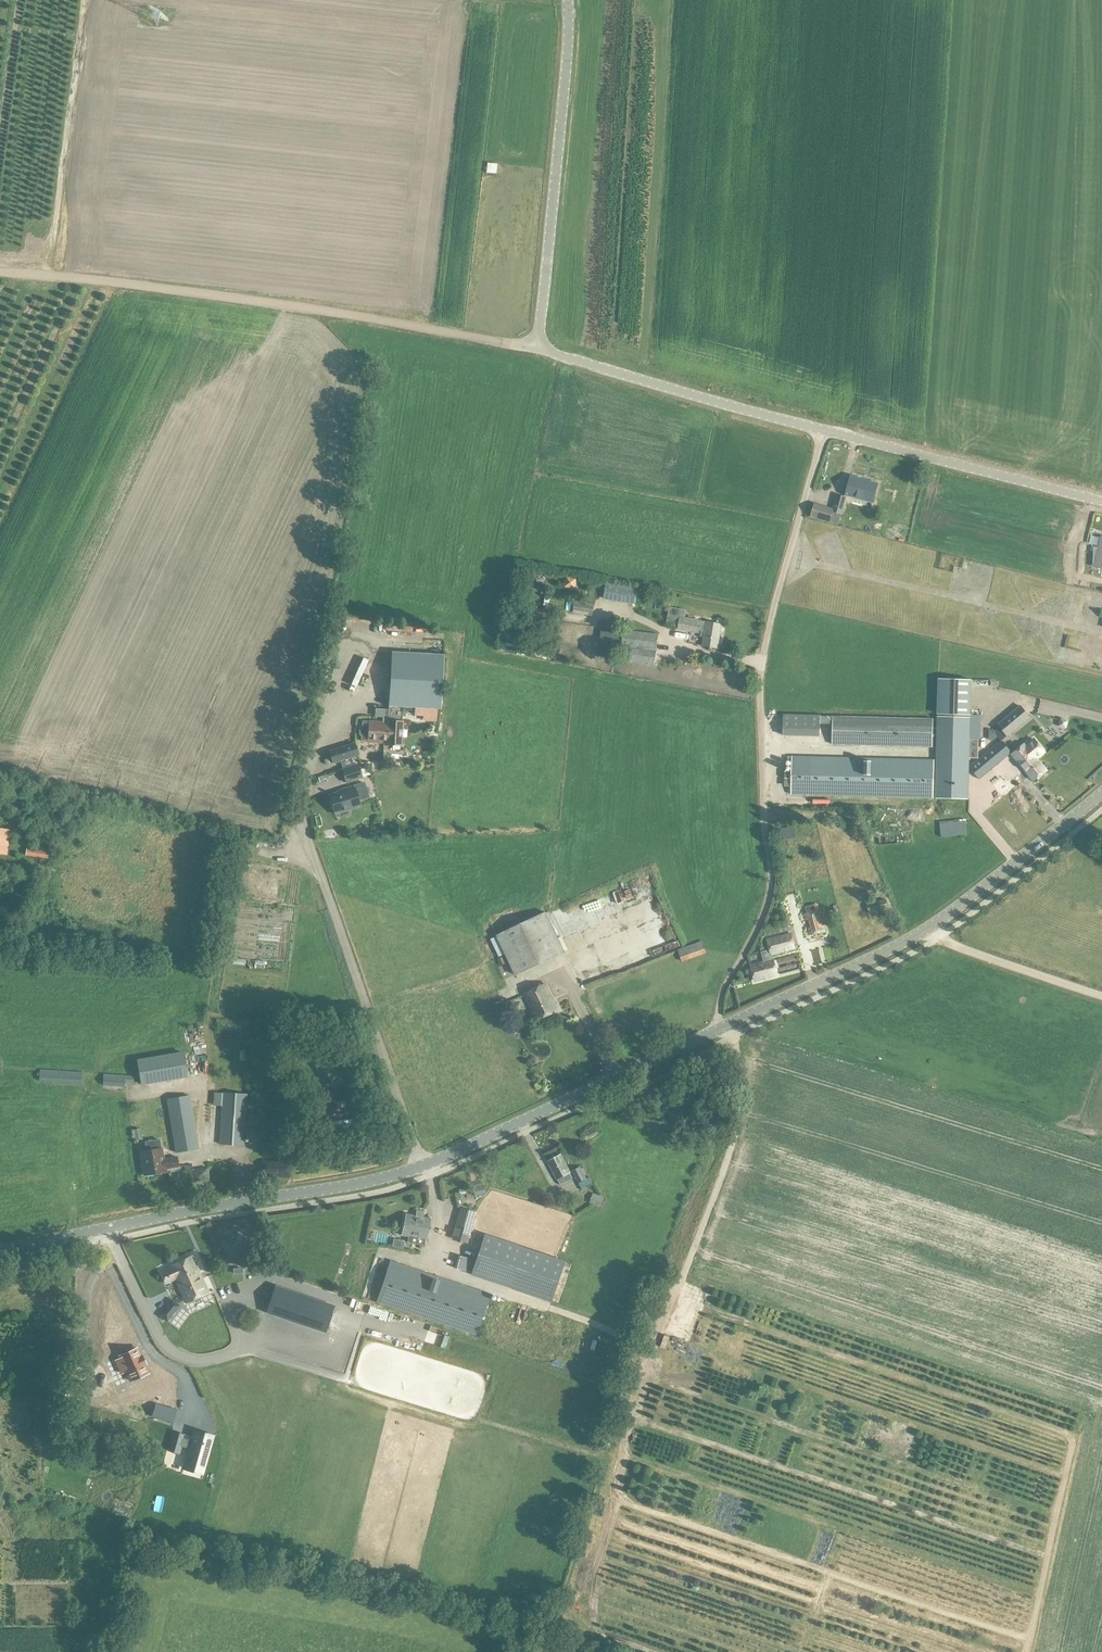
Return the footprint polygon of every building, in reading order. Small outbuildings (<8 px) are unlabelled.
[(852,477),(847,496),(873,503),(878,484),(852,477)] [(838,494),(833,512),(842,515),(847,498),(838,494)] [(814,504),(811,517),(830,522),(833,509),(814,504)] [(878,535),(907,538),(908,530),(879,527),(878,535)] [(1101,537),(1099,548),(1094,566),(1101,568),(1101,537)] [(519,584),(536,586),(537,577),(520,574),(518,584),(519,584)] [(542,587),(536,586),(519,584),(518,592),(534,594),(541,595),(542,587)] [(606,587),(604,600),(636,605),(638,592),(606,587)] [(574,601),(572,614),(593,617),(595,604),(574,601)] [(525,616),(511,615),(510,621),(523,624),(525,616)] [(705,628),(700,627),(701,620),(680,617),(678,631),(699,634),(704,635),(703,647),(718,649),(722,625),(706,623),(705,628)] [(602,628),(599,656),(620,659),(620,663),(655,667),(659,635),(602,628)] [(369,722),(368,743),(387,744),(387,745),(401,746),(403,722),(402,722),(403,708),(416,709),(415,716),(424,717),(424,721),(437,722),(438,710),(442,710),(445,655),(392,652),(389,710),(375,710),(375,718),(383,718),(383,723),(369,722)] [(1100,666),(1100,655),(1083,656),(1084,667),(1100,666)] [(971,715),(972,679),(938,678),(937,705),(937,714),(971,715)] [(998,736),(999,739),(1000,740),(1006,735),(1007,736),(1030,717),(1020,706),(998,724),(1000,726),(996,729),(995,730),(989,730),(989,740),(994,740),(998,736)] [(791,729),(791,741),(802,741),(802,732),(808,732),(808,715),(771,714),(771,729),(791,729)] [(834,717),(833,745),(933,748),(934,720),(834,717)] [(935,799),(968,799),(969,758),(977,759),(978,740),(970,740),(970,718),(938,717),(935,799)] [(971,764),(969,766),(980,779),(984,775),(990,770),(1012,753),(1001,740),(971,764)] [(1025,770),(1038,760),(1046,753),(1035,740),(1027,747),(1026,745),(1013,756),(1025,770)] [(355,744),(341,748),(329,752),(333,764),(340,762),(344,761),(352,758),(359,756),(355,744)] [(793,756),(791,795),(934,799),(935,760),(793,756)] [(352,758),(344,761),(340,762),(343,771),(354,768),(352,758)] [(1038,760),(1025,770),(1034,781),(1047,771),(1038,760)] [(359,766),(354,768),(343,771),(342,772),(346,784),(363,779),(359,766)] [(979,784),(972,788),(975,793),(982,790),(979,784)] [(344,791),(329,796),(335,815),(361,807),(354,787),(343,790),(344,791)] [(428,826),(421,819),(415,825),(422,832),(428,826)] [(966,822),(940,824),(941,837),(968,835),(966,822)] [(0,831),(0,857),(5,858),(9,832),(0,831)] [(23,845),(22,851),(22,856),(48,859),(49,849),(23,845)] [(623,897),(640,897),(640,893),(651,893),(651,882),(638,882),(638,884),(623,885),(623,897)] [(605,892),(609,905),(620,902),(616,889),(605,892)] [(794,890),(785,892),(791,918),(792,918),(795,929),(802,928),(794,890)] [(600,895),(571,907),(576,918),(605,906),(600,895)] [(887,900),(867,904),(869,913),(889,909),(887,900)] [(819,910),(808,913),(813,934),(825,931),(819,910)] [(566,953),(559,938),(547,912),(497,936),(516,976),(566,953)] [(761,952),(764,962),(773,960),(772,955),(795,949),(791,933),(767,940),(769,949),(761,952)] [(683,962),(706,953),(702,942),(678,951),(683,962)] [(504,957),(498,960),(502,966),(507,964),(504,957)] [(773,960),(764,962),(764,963),(752,966),(752,965),(751,966),(755,980),(777,975),(773,960)] [(546,985),(525,995),(537,1020),(558,1010),(546,985)] [(518,987),(502,987),(503,995),(518,994),(518,987)] [(184,1052),(137,1060),(141,1086),(188,1078),(184,1052)] [(265,1062),(264,1074),(274,1075),(275,1062),(265,1062)] [(40,1070),(39,1082),(82,1085),(83,1073),(40,1070)] [(125,1083),(126,1076),(104,1074),(103,1086),(125,1087),(125,1083)] [(222,1107),(219,1145),(245,1146),(248,1095),(223,1093),(222,1107)] [(191,1096),(167,1100),(176,1154),(200,1149),(191,1096)] [(325,1112),(331,1109),(328,1101),(321,1104),(325,1112)] [(685,1125),(683,1132),(682,1139),(690,1141),(693,1127),(685,1125)] [(594,1126),(583,1133),(588,1141),(599,1134),(594,1126)] [(664,1126),(661,1136),(674,1139),(677,1130),(664,1126)] [(142,1139),(140,1130),(133,1131),(135,1140),(142,1139)] [(147,1151),(140,1152),(144,1176),(166,1172),(166,1169),(179,1167),(177,1157),(163,1160),(161,1149),(160,1140),(146,1142),(147,1151)] [(278,1142),(264,1142),(264,1151),(278,1151),(278,1142)] [(562,1155),(548,1163),(557,1180),(571,1173),(562,1155)] [(208,1168),(192,1170),(194,1182),(210,1180),(208,1168)] [(482,1179),(471,1182),(475,1197),(486,1194),(482,1179)] [(556,1188),(557,1202),(568,1201),(567,1187),(556,1188)] [(601,1208),(604,1198),(593,1195),(590,1204),(601,1208)] [(461,1209),(452,1239),(468,1243),(476,1213),(461,1209)] [(417,1211),(416,1217),(407,1215),(403,1236),(410,1238),(409,1243),(425,1246),(426,1241),(430,1219),(423,1218),(425,1212),(417,1211)] [(553,1302),(555,1302),(569,1261),(558,1258),(484,1234),(470,1274),(553,1302)] [(404,1241),(394,1239),(392,1246),(403,1248),(404,1241)] [(170,1269),(160,1273),(166,1285),(175,1281),(186,1304),(209,1293),(193,1256),(169,1267),(170,1269)] [(471,1259),(462,1256),(458,1268),(468,1271),(471,1259)] [(390,1261),(377,1303),(477,1337),(491,1295),(390,1261)] [(161,1286),(156,1275),(143,1281),(148,1292),(161,1286)] [(286,1290),(276,1286),(267,1312),(277,1315),(278,1314),(305,1323),(305,1325),(325,1331),(333,1306),(314,1299),(313,1301),(285,1291),(286,1290)] [(176,1311),(168,1305),(159,1316),(167,1322),(176,1311)] [(137,1348),(119,1355),(130,1380),(148,1373),(144,1365),(146,1364),(142,1355),(140,1356),(137,1348)] [(332,1369),(343,1371),(346,1355),(335,1353),(332,1369)] [(175,1417),(164,1414),(166,1407),(155,1404),(152,1416),(173,1422),(175,1417)] [(233,1442),(243,1437),(241,1432),(230,1436),(233,1442)] [(172,1434),(167,1452),(178,1455),(180,1449),(188,1452),(185,1462),(204,1467),(211,1440),(193,1435),(190,1444),(182,1442),(183,1437),(172,1434)]
